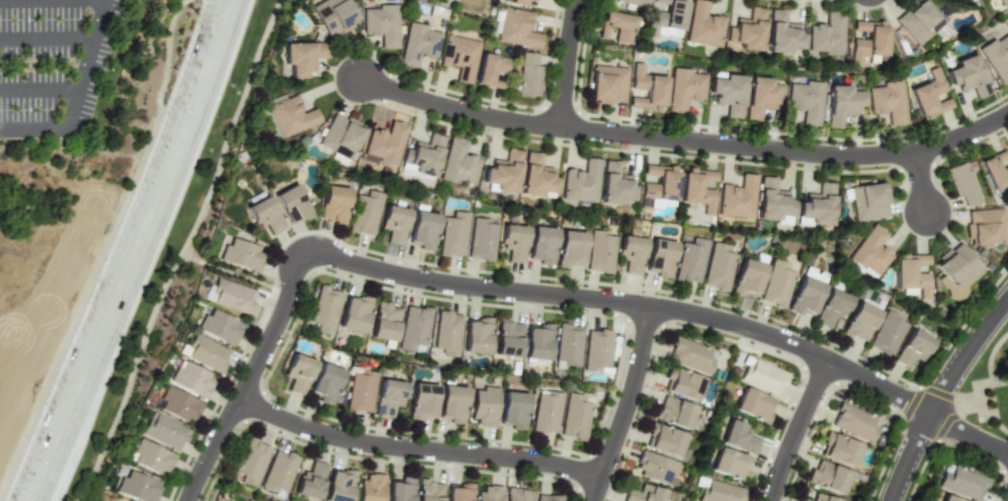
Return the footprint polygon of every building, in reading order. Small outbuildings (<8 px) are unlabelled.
[(327,38),(357,23),(346,0),(322,0),(310,6),(327,38)] [(617,8),(631,10),(631,5),(645,7),(646,0),(619,0),(617,8)] [(651,5),(650,5),(645,35),(679,41),(686,0),(652,0),(651,5)] [(709,12),(710,0),(689,0),(685,44),(720,47),(724,14),(709,12)] [(892,17),(915,47),(931,35),(937,42),(949,32),(925,0),(914,0),(892,17)] [(396,6),(361,7),(362,35),(379,35),(380,49),(397,48),(396,6)] [(764,8),(746,6),(745,17),(739,16),(738,26),(728,25),(725,47),(760,51),(764,8)] [(539,48),(541,34),(529,32),(532,12),(497,7),(492,41),(539,48)] [(766,52),(800,54),(802,29),(785,28),(786,10),(769,9),(766,52)] [(807,55),(843,55),(843,11),(823,10),(823,21),(807,21),(807,55)] [(634,16),(602,11),(598,38),(605,39),(607,28),(615,30),(613,42),(629,44),(634,16)] [(851,37),(849,66),(860,66),(860,56),(885,57),(887,21),(852,19),(851,30),(862,31),(861,37),(851,37)] [(435,57),(440,33),(424,30),(425,26),(406,22),(398,65),(415,68),(418,54),(435,57)] [(1007,29),(976,47),(999,86),(1007,81),(1007,31),(1007,29)] [(469,84),(478,41),(444,35),(438,64),(457,68),(454,81),(469,84)] [(283,43),(283,65),(289,65),(289,78),(304,78),(304,71),(314,71),(314,58),(327,58),(327,42),(283,43)] [(536,66),(536,53),(519,52),(517,95),(538,96),(540,66),(536,66)] [(508,58),(480,53),(474,84),(501,89),(503,82),(491,80),(493,72),(505,74),(508,58)] [(991,91),(973,53),(942,68),(952,89),(960,85),(964,93),(973,89),(977,97),(991,91)] [(664,76),(642,75),(643,64),(631,63),(629,109),(662,110),(664,76)] [(626,68),(592,65),(588,101),(623,104),(626,68)] [(952,109),(948,97),(947,98),(937,65),(925,69),(929,80),(908,87),(918,120),(952,109)] [(686,113),(686,103),(703,103),(704,70),(669,68),(667,112),(686,113)] [(740,118),(744,74),(709,71),(707,94),(716,95),(715,105),(725,106),(724,117),(740,118)] [(783,79),(748,76),(744,119),(761,121),(762,110),(771,111),(772,102),(780,103),(783,79)] [(785,112),(801,113),(800,125),(819,126),(823,81),(787,79),(785,112)] [(901,80),(865,83),(869,117),(884,116),(885,126),(905,124),(901,80)] [(826,128),(843,128),(843,118),(853,118),(853,107),(861,107),(862,85),(826,84),(826,128)] [(319,123),(314,108),(301,113),(295,96),(267,105),(278,137),(319,123)] [(357,124),(333,112),(317,144),(348,160),(363,131),(356,127),(357,124)] [(394,168),(406,124),(390,120),(386,133),(370,128),(361,159),(394,168)] [(426,144),(413,141),(411,150),(404,148),(399,170),(432,178),(443,137),(429,133),(426,144)] [(440,180),(457,183),(458,181),(473,183),(477,157),(463,155),(465,140),(447,137),(440,180)] [(521,150),(506,148),(504,161),(491,159),(490,168),(483,167),(481,182),(495,184),(495,190),(515,193),(521,150)] [(540,153),(525,151),(520,194),(540,197),(540,191),(555,193),(556,178),(551,177),(552,167),(539,166),(540,153)] [(1007,165),(1001,151),(978,161),(990,190),(1007,183),(1007,164),(1007,165)] [(598,159),(584,158),(583,171),(563,169),(561,200),(596,202),(598,159)] [(619,161),(603,160),(600,204),(620,205),(621,199),(635,200),(636,184),(630,184),(631,175),(618,174),(619,161)] [(978,202),(966,162),(945,168),(954,198),(960,196),(964,206),(978,202)] [(677,167),(643,165),(643,175),(658,176),(657,184),(641,183),(639,206),(673,209),(677,167)] [(679,202),(702,203),(702,215),(712,215),(713,189),(700,189),(700,181),(715,182),(715,171),(681,170),(679,202)] [(752,218),(755,175),(740,174),(740,186),(719,185),(717,216),(752,218)] [(775,178),(759,176),(756,220),(790,223),(792,201),(786,201),(787,191),(774,190),(775,178)] [(795,225),(831,226),(832,183),(818,182),(817,194),(804,193),(804,202),(796,202),(795,225)] [(273,194),(288,226),(310,215),(295,183),(273,194)] [(849,186),(853,221),(889,217),(886,189),(882,189),(881,183),(849,186)] [(347,188),(323,186),(319,220),(343,223),(347,188)] [(371,237),(381,194),(365,190),(364,197),(356,194),(347,231),(371,237)] [(283,229),(269,196),(247,205),(256,228),(266,224),(270,234),(283,229)] [(400,246),(408,210),(384,204),(378,228),(388,230),(385,242),(400,246)] [(968,245),(1003,243),(1002,209),(966,210),(968,245)] [(431,251),(437,215),(413,211),(407,243),(418,245),(417,248),(431,251)] [(466,213),(451,212),(450,218),(440,217),(438,255),(463,256),(466,213)] [(471,219),(465,258),(491,261),(496,222),(471,219)] [(891,254),(878,244),(886,233),(871,223),(844,261),(872,281),(891,254)] [(524,226),(500,225),(500,252),(505,252),(505,262),(523,263),(524,226)] [(526,261),(551,264),(555,229),(530,226),(526,261)] [(585,271),(610,273),(614,237),(605,236),(605,231),(589,230),(585,271)] [(557,266),(582,267),(583,232),(558,231),(557,266)] [(617,260),(624,260),(623,274),(640,274),(642,237),(618,236),(617,260)] [(697,283),(706,241),(690,237),(689,244),(680,242),(672,278),(697,283)] [(257,272),(264,249),(227,238),(220,261),(257,272)] [(673,241),(648,239),(645,272),(654,273),(653,277),(669,279),(673,241)] [(726,290),(733,254),(725,253),(726,245),(709,242),(701,286),(726,290)] [(941,276),(936,279),(952,302),(967,292),(961,284),(980,271),(960,242),(931,262),(941,276)] [(927,254),(894,255),(894,288),(918,288),(918,299),(928,299),(927,273),(912,273),(911,265),(927,265),(927,254)] [(763,265),(739,259),(731,292),(755,298),(763,265)] [(758,301),(782,308),(793,272),(784,270),(786,263),(770,259),(758,301)] [(811,315),(825,277),(802,269),(786,311),(799,315),(800,311),(811,315)] [(255,291),(215,278),(208,301),(248,314),(255,291)] [(341,291),(316,286),(306,328),(331,334),(341,291)] [(813,322),(827,328),(833,315),(840,319),(849,297),(827,288),(813,322)] [(364,332),(368,299),(343,296),(339,329),(364,332)] [(864,343),(879,308),(856,298),(841,333),(864,343)] [(399,309),(389,307),(390,303),(375,301),(369,337),(393,342),(399,309)] [(429,309),(404,305),(397,349),(422,353),(429,309)] [(203,314),(196,329),(232,347),(243,325),(211,309),(208,316),(203,314)] [(905,324),(897,320),(899,316),(884,309),(867,346),(889,357),(905,324)] [(460,313),(436,311),(432,351),(457,353),(460,313)] [(490,318),(475,317),(474,321),(465,320),(461,352),(486,354),(490,318)] [(493,355),(518,358),(522,323),(497,320),(493,355)] [(525,324),(524,358),(549,358),(550,325),(525,324)] [(555,360),(563,360),(562,365),(579,366),(581,325),(556,324),(555,360)] [(906,368),(911,358),(920,362),(931,340),(909,329),(893,361),(906,368)] [(583,371),(598,372),(598,366),(609,367),(611,331),(585,330),(583,371)] [(219,373),(230,351),(194,333),(187,347),(183,344),(178,353),(219,373)] [(709,373),(715,348),(673,337),(667,362),(709,373)] [(291,379),(287,390),(302,396),(315,361),(292,353),(283,376),(291,379)] [(786,373),(746,356),(736,379),(777,396),(786,373)] [(170,381),(204,399),(215,378),(181,360),(170,381)] [(333,404),(341,369),(317,363),(309,398),(333,404)] [(697,400),(702,375),(668,368),(663,393),(697,400)] [(375,372),(351,369),(346,410),(370,413),(375,372)] [(400,407),(403,382),(379,379),(375,415),(390,417),(391,405),(400,407)] [(409,418),(434,419),(435,384),(410,384),(409,418)] [(155,406),(191,424),(202,403),(166,385),(155,406)] [(462,424),(466,388),(441,385),(438,418),(448,419),(448,423),(462,424)] [(774,400),(742,387),(733,410),(765,423),(774,400)] [(496,389),(473,388),(471,426),(495,427),(496,389)] [(531,431),(555,435),(562,393),(537,390),(531,431)] [(523,429),(528,394),(503,391),(498,426),(523,429)] [(590,402),(582,401),(583,395),(566,392),(559,437),(585,440),(590,402)] [(694,406),(662,395),(654,419),(686,430),(694,406)] [(876,428),(871,426),(874,415),(839,403),(830,427),(871,441),(876,428)] [(141,433),(177,452),(189,430),(152,411),(141,433)] [(719,443),(754,454),(759,440),(746,435),(749,426),(727,419),(719,443)] [(684,434),(651,423),(644,446),(676,457),(684,434)] [(850,468),(860,445),(828,432),(819,455),(850,468)] [(174,455),(138,438),(128,461),(164,477),(174,455)] [(270,447),(246,438),(231,479),(255,488),(270,447)] [(259,488),(274,493),(275,489),(285,492),(298,457),(273,448),(259,488)] [(744,480),(749,456),(716,448),(710,473),(744,480)] [(665,484),(667,477),(673,478),(678,462),(641,451),(634,475),(665,484)] [(848,472),(818,460),(814,469),(811,468),(805,481),(839,495),(848,472)] [(308,473),(300,471),(294,494),(318,500),(326,464),(311,461),(308,473)] [(945,462),(936,486),(974,500),(978,500),(987,479),(945,462)] [(330,468),(323,500),(348,500),(355,474),(330,468)] [(128,470),(125,478),(121,476),(115,492),(140,500),(154,500),(161,482),(128,470)] [(360,473),(357,500),(382,500),(384,476),(360,473)] [(744,488),(697,476),(695,485),(701,486),(697,500),(740,500),(744,488)] [(387,500),(412,500),(413,480),(388,479),(387,500)] [(442,482),(417,481),(416,500),(441,500),(442,482)] [(447,483),(446,500),(471,500),(472,484),(447,483)] [(663,489),(640,484),(638,491),(626,489),(623,500),(660,500),(663,489)] [(479,485),(477,500),(500,500),(502,487),(479,485)] [(530,489),(505,488),(504,500),(530,500),(530,489)] [(814,493),(811,500),(837,500),(837,499),(814,493)]
